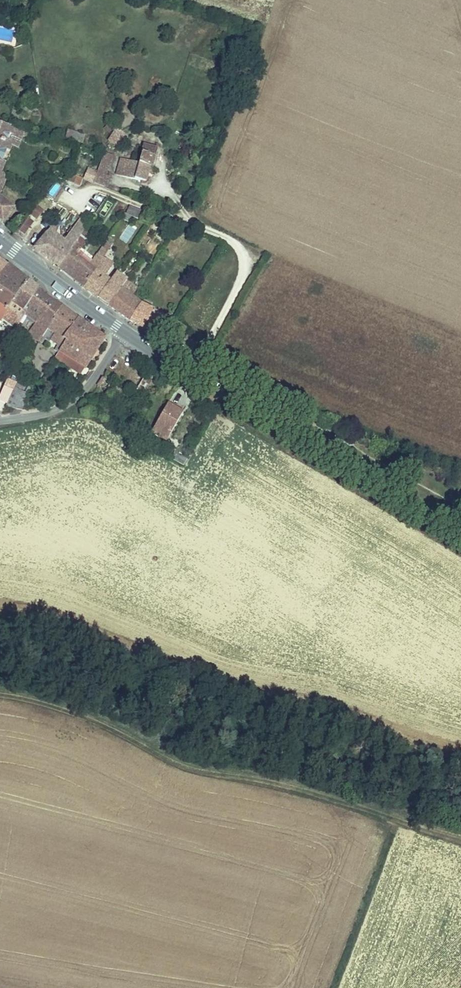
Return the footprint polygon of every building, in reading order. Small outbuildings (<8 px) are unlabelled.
[(1,94),(0,96),(0,132),(3,126),(23,131),(30,97),(6,89),(4,94),(1,94)] [(23,131),(3,126),(0,132),(0,172),(17,134),(22,135),(23,131)] [(143,183),(148,168),(152,157),(140,153),(136,164),(124,159),(119,174),(131,178),(143,183)] [(106,188),(110,176),(98,172),(94,184),(106,188)] [(71,174),(68,182),(80,186),(83,179),(71,174)] [(3,222),(13,204),(0,194),(0,220),(3,222)] [(106,218),(112,203),(105,200),(99,215),(106,218)] [(35,205),(29,215),(37,219),(42,209),(35,205)] [(141,210),(130,205),(129,207),(127,212),(138,217),(140,211),(141,210)] [(46,228),(35,249),(60,268),(81,227),(82,225),(70,219),(61,236),(46,228)] [(81,227),(60,268),(82,286),(94,268),(74,253),(78,244),(86,230),(81,227)] [(94,268),(82,286),(91,293),(103,275),(98,272),(106,254),(107,251),(102,249),(94,268)] [(98,272),(103,275),(111,256),(106,254),(98,272)] [(7,306),(26,278),(7,263),(0,272),(0,301),(7,306)] [(91,293),(96,298),(108,279),(103,275),(91,293)] [(7,306),(3,312),(17,321),(31,303),(42,290),(26,278),(7,306)] [(96,298),(108,307),(120,286),(108,279),(96,298)] [(108,307),(131,322),(143,303),(132,295),(121,287),(120,286),(108,307)] [(42,290),(31,303),(45,313),(56,301),(42,290)] [(131,322),(162,340),(164,337),(173,323),(143,303),(131,322)] [(63,338),(78,319),(63,307),(52,319),(46,325),(63,338)] [(52,319),(45,313),(24,328),(35,337),(46,325),(52,319)] [(84,363),(104,339),(78,319),(63,338),(65,339),(60,347),(68,352),(84,363)] [(61,361),(68,352),(60,347),(54,356),(61,361)] [(152,365),(122,347),(105,375),(123,386),(134,392),(135,390),(144,377),(151,367),(152,365)] [(17,380),(2,409),(19,411),(28,397),(24,394),(28,386),(17,380)] [(119,395),(128,401),(134,392),(123,386),(119,395)] [(171,402),(156,423),(168,431),(183,410),(171,402)] [(168,431),(156,423),(153,429),(164,437),(168,431)] [(173,462),(180,467),(185,459),(178,455),(173,462)]
